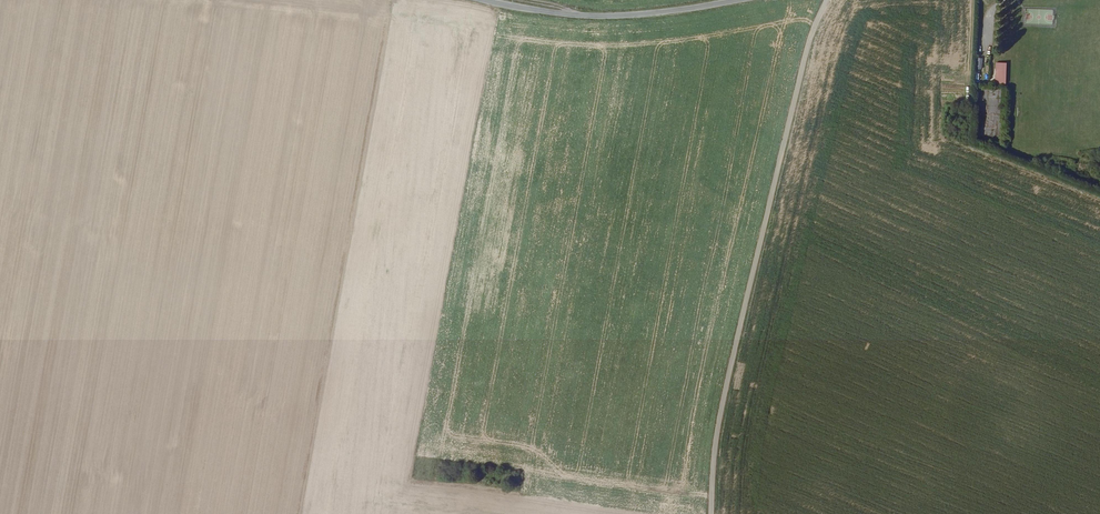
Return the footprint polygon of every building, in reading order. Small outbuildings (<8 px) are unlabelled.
[(1003,84),(1003,63),(996,63),(995,84),(1003,84)]
